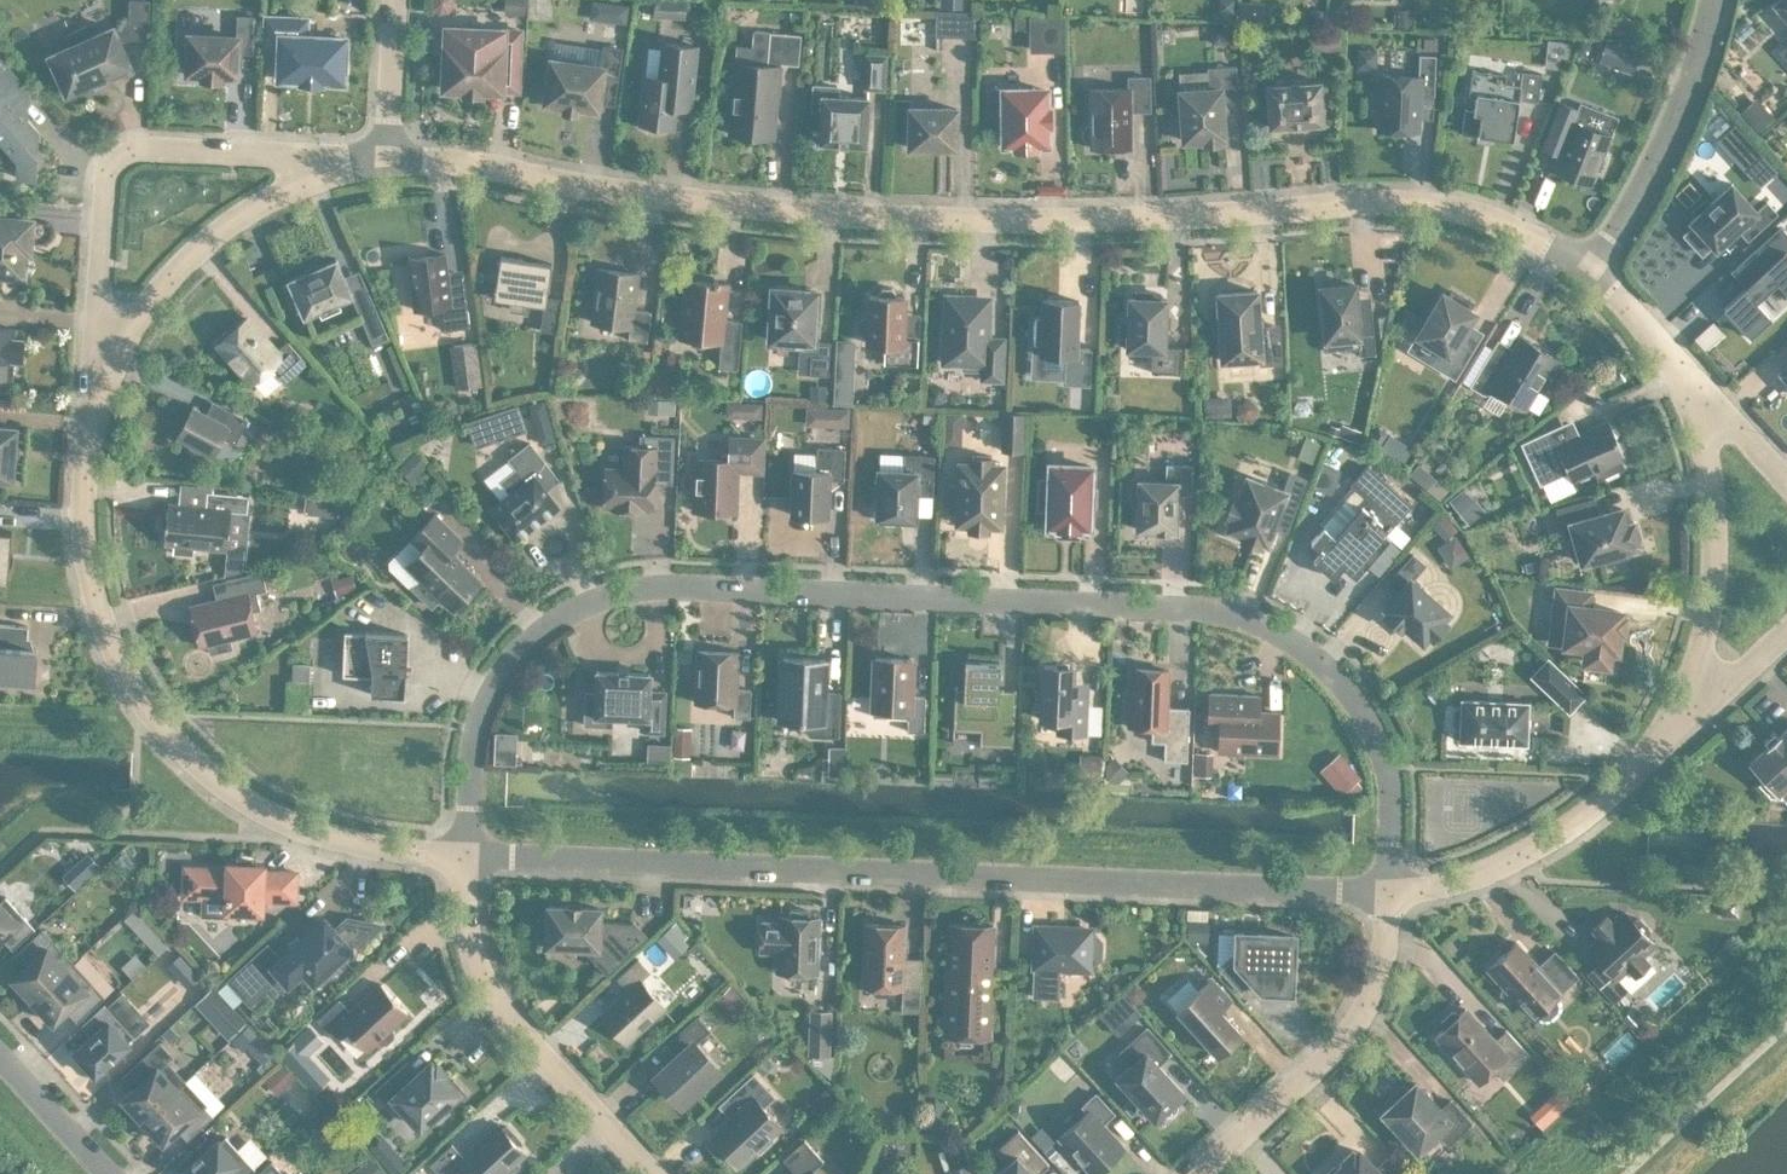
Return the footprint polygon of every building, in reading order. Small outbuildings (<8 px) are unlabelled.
[(129,22),(113,29),(113,28),(91,37),(86,27),(67,35),(72,46),(50,55),(67,94),(89,84),(90,85),(93,84),(94,82),(103,78),(105,78),(108,77),(108,75),(130,66),(119,43),(128,39),(148,39),(149,1),(134,0),(130,0),(129,22)] [(505,14),(524,15),(525,0),(505,0),(505,14)] [(940,12),(965,12),(966,0),(940,0),(940,12)] [(1219,12),(1234,13),(1234,0),(1220,0),(1219,12)] [(1779,1),(1776,4),(1786,16),(1786,0),(1778,0),(1779,1)] [(655,1),(655,15),(684,16),(684,2),(655,1)] [(601,2),(599,12),(611,14),(617,23),(626,24),(629,6),(601,2)] [(1309,16),(1308,23),(1323,23),(1324,10),(1314,10),(1309,16)] [(1397,10),(1397,27),(1412,27),(1412,10),(1397,10)] [(936,36),(975,37),(975,12),(965,12),(940,12),(937,12),(936,36)] [(1618,12),(1610,26),(1625,35),(1633,22),(1618,12)] [(1031,15),(1030,51),(1064,51),(1064,15),(1031,15)] [(265,16),(264,47),(281,47),(279,77),(342,80),(344,39),(307,37),(308,18),(265,16)] [(238,17),(237,38),(189,36),(189,45),(182,44),(181,63),(188,63),(188,72),(203,73),(203,80),(221,81),(221,74),(236,74),(237,45),(252,46),(254,17),(238,17)] [(521,31),(455,28),(437,27),(436,48),(446,48),(444,88),(463,89),(463,90),(465,90),(465,89),(480,90),(480,91),(482,91),(482,90),(501,90),(502,60),(519,61),(521,31)] [(1228,27),(1211,28),(1212,44),(1228,43),(1228,27)] [(767,66),(737,63),(734,102),(729,104),(728,116),(732,119),(731,134),(772,138),(774,111),(772,110),(774,94),(778,94),(781,64),(798,65),(801,35),(770,33),(767,66)] [(1424,39),(1424,50),(1437,50),(1437,39),(1424,39)] [(1548,40),(1545,67),(1558,69),(1560,56),(1569,57),(1571,42),(1548,40)] [(1607,43),(1600,61),(1632,75),(1643,49),(1625,42),(1622,49),(1607,43)] [(664,43),(660,78),(646,77),(641,124),(672,127),(676,96),(691,97),(696,47),(664,43)] [(604,47),(601,68),(552,61),(546,101),(565,104),(565,106),(567,107),(567,104),(575,106),(575,108),(577,108),(577,106),(597,109),(601,76),(617,78),(621,49),(604,47)] [(1357,49),(1357,68),(1377,69),(1377,49),(1357,49)] [(867,55),(865,89),(884,90),(886,56),(867,55)] [(1419,55),(1419,77),(1380,76),(1378,130),(1418,131),(1419,95),(1434,96),(1436,56),(1419,55)] [(28,91),(0,59),(0,131),(2,134),(2,141),(19,161),(18,177),(35,178),(37,131),(14,104),(26,93),(28,95),(28,91)] [(1222,101),(1238,100),(1236,66),(1207,69),(1209,89),(1180,92),(1182,121),(1177,121),(1178,136),(1183,136),(1184,141),(1205,139),(1206,145),(1219,143),(1219,138),(1224,138),(1222,101)] [(1519,100),(1538,102),(1542,74),(1522,71),(1519,87),(1504,85),(1506,75),(1505,75),(1473,70),(1469,95),(1470,95),(1476,96),(1474,111),(1464,109),(1464,110),(1465,110),(1462,132),(1461,132),(1461,133),(1513,140),(1514,139),(1513,139),(1519,100)] [(1091,124),(1086,127),(1084,131),(1084,136),(1087,140),(1091,143),(1091,148),(1131,148),(1130,111),(1150,111),(1149,77),(1128,78),(1129,89),(1091,90),(1091,124)] [(1320,84),(1320,81),(1318,81),(1318,82),(1269,85),(1266,85),(1266,88),(1267,88),(1270,124),(1269,125),(1269,127),(1272,127),(1272,126),(1321,123),(1323,123),(1323,120),(1320,84)] [(814,86),(812,110),(822,111),(820,140),(820,142),(822,143),(822,142),(864,145),(866,145),(866,143),(868,100),(868,98),(866,98),(837,97),(838,87),(814,86)] [(991,115),(1004,115),(1005,144),(1017,144),(1017,149),(1033,149),(1033,143),(1046,143),(1046,125),(1047,125),(1047,108),(1046,108),(1046,90),(990,91),(991,115)] [(1764,106),(1747,122),(1757,133),(1774,118),(1764,106)] [(910,108),(909,148),(938,148),(938,149),(940,149),(940,148),(949,148),(949,149),(951,149),(951,148),(956,148),(957,109),(910,108)] [(1607,157),(1602,155),(1610,136),(1574,122),(1555,170),(1591,184),(1596,172),(1600,173),(1607,157)] [(1746,223),(1756,233),(1777,214),(1767,203),(1757,212),(1731,184),(1709,204),(1706,200),(1692,213),(1695,217),(1690,221),(1716,250),(1746,223)] [(32,222),(0,219),(0,277),(23,279),(25,253),(30,254),(32,222)] [(1736,268),(1750,283),(1723,307),(1750,336),(1771,317),(1756,300),(1777,281),(1786,292),(1786,236),(1780,228),(1736,268)] [(408,259),(415,310),(442,307),(445,331),(469,328),(463,275),(448,277),(445,255),(408,259)] [(563,300),(547,297),(552,264),(500,256),(494,298),(512,301),(511,309),(526,312),(527,303),(544,305),(540,331),(558,333),(563,300)] [(283,285),(292,306),(299,303),(304,316),(319,309),(322,316),(340,308),(337,301),(352,295),(336,260),(289,280),(290,283),(283,285)] [(598,269),(591,322),(630,327),(628,340),(646,342),(650,312),(634,310),(638,274),(598,269)] [(679,338),(721,342),(718,368),(737,370),(742,322),(725,320),(728,284),(718,283),(718,281),(714,280),(713,283),(685,280),(679,338)] [(1327,351),(1359,348),(1359,356),(1375,354),(1372,317),(1358,318),(1355,285),(1321,288),(1327,351)] [(884,364),(917,365),(918,336),(903,335),(905,297),(895,296),(896,291),(892,288),(882,287),(879,291),(878,296),(869,295),(868,318),(864,318),(860,322),(859,331),(863,335),(868,335),(867,344),(885,344),(884,364)] [(773,289),(770,340),(800,342),(799,354),(811,355),(810,375),(828,376),(830,342),(813,341),(817,292),(773,289)] [(1260,358),(1260,365),(1281,363),(1279,326),(1259,327),(1257,291),(1218,294),(1219,310),(1213,310),(1214,331),(1220,331),(1222,360),(1260,358)] [(1151,372),(1180,373),(1181,349),(1164,349),(1166,300),(1158,299),(1158,293),(1137,292),(1137,298),(1129,298),(1128,322),(1122,321),(1121,343),(1127,343),(1127,349),(1152,350),(1151,372)] [(1443,293),(1417,336),(1436,349),(1428,362),(1455,379),(1472,351),(1458,343),(1476,313),(1468,308),(1471,303),(1454,292),(1451,298),(1443,293)] [(355,302),(372,343),(386,337),(369,296),(355,302)] [(662,298),(661,315),(676,316),(677,304),(674,304),(674,298),(662,298)] [(948,298),(945,361),(963,362),(963,370),(982,370),(982,380),(1002,381),(1003,339),(986,339),(988,300),(948,298)] [(1042,299),(1042,315),(1034,315),(1033,342),(1041,342),(1040,353),(1065,355),(1063,383),(1090,384),(1091,349),(1077,348),(1079,301),(1042,299)] [(217,345),(251,383),(272,365),(284,380),(305,361),(288,341),(276,351),(247,318),(217,345)] [(1713,320),(1694,337),(1705,349),(1723,332),(1713,320)] [(11,379),(12,360),(22,361),(23,340),(14,339),(14,329),(0,328),(0,378),(11,379)] [(1494,346),(1470,387),(1483,394),(1491,392),(1506,402),(1513,400),(1525,408),(1526,406),(1524,405),(1535,387),(1542,392),(1561,362),(1522,339),(1513,353),(1507,354),(1494,346)] [(836,340),(836,359),(854,360),(854,340),(836,340)] [(930,386),(926,396),(932,405),(943,403),(948,393),(941,384),(930,386)] [(810,390),(810,402),(826,403),(826,390),(810,390)] [(645,400),(645,414),(663,414),(663,400),(645,400)] [(1230,401),(1204,402),(1205,417),(1230,416),(1230,401)] [(744,403),(744,410),(753,418),(761,418),(762,403),(744,403)] [(517,405),(467,422),(476,447),(526,430),(517,405)] [(178,435),(213,453),(221,437),(235,444),(241,432),(248,420),(233,411),(226,424),(193,407),(178,435)] [(828,408),(827,427),(849,428),(849,409),(828,408)] [(923,414),(923,423),(936,423),(936,415),(923,414)] [(946,414),(945,427),(955,428),(962,422),(962,414),(946,414)] [(1003,414),(1002,450),(1021,451),(1023,415),(1003,414)] [(1094,419),(1093,430),(1111,431),(1112,419),(1094,419)] [(549,420),(535,424),(541,444),(555,439),(549,420)] [(1521,444),(1540,485),(1568,473),(1572,481),(1594,471),(1598,480),(1624,468),(1620,459),(1625,457),(1608,422),(1556,446),(1549,431),(1521,444)] [(1342,424),(1338,436),(1358,443),(1362,431),(1342,424)] [(1331,425),(1328,433),(1337,436),(1339,428),(1331,425)] [(13,481),(14,460),(15,460),(15,458),(15,450),(16,450),(16,448),(15,448),(17,428),(0,426),(0,480),(13,481)] [(1379,427),(1369,443),(1379,449),(1388,433),(1379,427)] [(241,432),(235,444),(242,448),(249,436),(241,432)] [(1390,434),(1380,450),(1397,460),(1407,444),(1390,434)] [(604,507),(613,508),(613,509),(644,511),(644,509),(653,510),(655,473),(672,474),(674,437),(641,435),(640,447),(625,446),(624,469),(606,469),(604,507)] [(1305,438),(1297,457),(1313,463),(1320,444),(1305,438)] [(696,510),(706,511),(708,515),(721,516),(724,511),(734,512),(736,470),(760,471),(761,440),(730,439),(729,455),(722,455),(722,460),(698,459),(697,474),(692,476),(692,489),(696,492),(696,510)] [(545,490),(559,480),(530,443),(509,459),(530,486),(515,498),(511,493),(491,509),(515,540),(558,507),(545,490)] [(829,480),(843,480),(845,449),(817,448),(816,471),(793,470),(791,514),(827,516),(829,480)] [(315,460),(327,473),(336,464),(325,451),(315,460)] [(415,451),(399,467),(414,481),(429,465),(415,451)] [(917,484),(933,484),(934,456),(904,455),(904,471),(878,470),(876,518),(881,518),(884,523),(894,524),(898,519),(915,520),(917,484)] [(971,455),(971,464),(960,464),(959,486),(950,486),(949,510),(958,511),(958,522),(969,522),(968,531),(988,532),(988,523),(999,523),(1000,504),(998,504),(998,492),(1000,492),(1002,465),(991,465),(991,456),(971,455)] [(1322,463),(1313,488),(1332,495),(1341,470),(1322,463)] [(1137,529),(1175,531),(1177,495),(1192,495),(1193,465),(1166,464),(1165,482),(1139,481),(1139,485),(1134,485),(1133,489),(1132,493),(1131,496),(1132,500),(1133,504),(1138,505),(1137,529)] [(1049,526),(1089,527),(1089,525),(1091,469),(1092,469),(1092,467),(1090,467),(1051,465),(1050,480),(1039,479),(1037,508),(1037,510),(1039,510),(1050,511),(1049,524),(1049,523),(1049,526)] [(1351,484),(1368,499),(1335,537),(1324,527),(1311,542),(1322,552),(1314,561),(1333,578),(1349,560),(1361,570),(1390,538),(1386,534),(1412,505),(1367,465),(1351,484)] [(1290,474),(1283,492),(1248,478),(1240,500),(1233,497),(1225,518),(1232,520),(1229,528),(1243,533),(1240,541),(1261,548),(1263,541),(1266,542),(1282,501),(1296,507),(1306,480),(1290,474)] [(1465,487),(1449,500),(1458,512),(1475,499),(1465,487)] [(168,504),(164,543),(174,545),(173,553),(192,555),(193,546),(227,550),(231,512),(247,514),(249,496),(207,492),(205,508),(168,504)] [(328,499),(327,515),(338,516),(339,500),(328,499)] [(1557,510),(1562,527),(1571,525),(1575,539),(1569,540),(1575,560),(1581,559),(1582,563),(1605,556),(1607,562),(1627,556),(1625,550),(1633,548),(1631,542),(1638,540),(1633,522),(1626,524),(1622,509),(1599,515),(1594,499),(1557,510)] [(450,553),(462,541),(435,515),(412,538),(423,549),(407,565),(421,579),(412,588),(432,607),(441,598),(453,610),(480,582),(450,553)] [(1444,515),(1432,526),(1442,536),(1454,526),(1444,515)] [(8,581),(9,568),(13,560),(10,559),(10,554),(13,554),(11,545),(12,532),(0,531),(0,581),(8,581)] [(1394,576),(1405,586),(1386,608),(1390,611),(1385,617),(1400,629),(1404,624),(1422,640),(1428,633),(1434,638),(1446,624),(1441,619),(1447,612),(1411,581),(1425,565),(1413,555),(1394,576)] [(271,569),(262,571),(266,588),(275,585),(271,569)] [(257,592),(266,590),(266,588),(262,571),(225,580),(229,597),(190,606),(200,646),(208,644),(210,654),(232,648),(230,639),(256,632),(252,612),(261,609),(257,592)] [(351,574),(336,579),(341,595),(356,590),(351,574)] [(1556,589),(1552,625),(1568,626),(1566,645),(1578,646),(1577,655),(1586,656),(1585,662),(1608,664),(1609,650),(1617,651),(1621,612),(1589,609),(1591,593),(1556,589)] [(34,683),(37,649),(26,648),(28,627),(0,625),(0,680),(34,683)] [(343,675),(372,676),(372,675),(406,676),(408,634),(345,632),(343,675)] [(698,651),(696,703),(734,704),(734,717),(749,718),(751,690),(736,689),(738,653),(698,651)] [(783,657),(780,720),(802,721),(802,726),(810,736),(838,737),(840,694),(823,693),(825,659),(783,657)] [(908,718),(907,731),(923,732),(925,697),(910,696),(912,660),(875,658),(872,716),(908,718)] [(1532,677),(1569,712),(1586,695),(1548,659),(1532,677)] [(965,662),(964,689),(957,688),(957,687),(956,687),(954,729),(981,730),(980,745),(1014,746),(1016,701),(1014,701),(1014,702),(999,702),(1000,664),(965,662)] [(292,664),(292,683),(310,683),(310,664),(292,664)] [(1085,705),(1071,705),(1073,667),(1044,666),(1041,719),(1058,720),(1058,733),(1084,734),(1085,705)] [(1135,670),(1134,693),(1129,693),(1128,727),(1152,728),(1151,742),(1165,743),(1164,761),(1187,762),(1189,708),(1167,707),(1169,671),(1135,670)] [(596,672),(596,674),(596,694),(586,693),(584,725),(612,726),(612,716),(646,718),(646,732),(663,732),(665,692),(649,691),(650,676),(650,674),(648,674),(598,672),(596,672)] [(372,675),(372,676),(371,695),(405,696),(406,676),(372,675)] [(1210,694),(1208,728),(1220,728),(1219,751),(1276,754),(1278,714),(1251,712),(1251,696),(1210,694)] [(1462,700),(1460,741),(1527,744),(1528,703),(1462,700)] [(675,728),(674,742),(690,743),(690,728),(675,728)] [(1750,763),(1776,792),(1786,782),(1786,730),(1750,763)] [(648,744),(647,761),(670,762),(670,745),(648,744)] [(829,747),(828,776),(844,776),(844,747),(829,747)] [(1081,756),(1081,773),(1100,774),(1101,757),(1081,756)] [(1106,762),(1105,777),(1110,781),(1124,779),(1130,773),(1112,756),(1106,762)] [(1345,759),(1326,776),(1342,795),(1346,791),(1351,797),(1362,787),(1357,781),(1361,778),(1345,759)] [(87,853),(63,876),(76,889),(100,866),(87,853)] [(282,871),(264,871),(264,865),(227,864),(227,869),(185,867),(184,896),(203,897),(202,915),(226,916),(227,911),(262,912),(263,900),(276,900),(281,896),(282,871)] [(12,950),(35,929),(5,897),(0,902),(0,940),(2,938),(12,950)] [(600,909),(579,908),(579,907),(578,907),(578,908),(571,908),(571,907),(570,907),(548,906),(546,946),(598,948),(601,951),(600,953),(613,967),(647,936),(634,922),(630,925),(599,924),(600,909)] [(136,908),(125,918),(133,927),(145,916),(136,908)] [(790,910),(790,917),(780,917),(780,923),(761,923),(760,952),(779,952),(778,972),(816,973),(819,918),(809,918),(809,911),(790,910)] [(1187,910),(1187,920),(1207,921),(1207,910),(1187,910)] [(1592,980),(1614,1003),(1628,990),(1617,979),(1628,969),(1635,976),(1649,963),(1642,956),(1654,945),(1646,936),(1649,933),(1649,929),(1640,919),(1636,919),(1633,922),(1625,913),(1613,924),(1607,917),(1592,930),(1599,937),(1587,948),(1605,968),(1592,980)] [(228,980),(250,1004),(293,965),(299,965),(314,981),(349,949),(352,952),(378,928),(372,922),(347,918),(334,929),(324,919),(280,959),(267,945),(228,980)] [(1188,922),(1187,941),(1207,942),(1208,923),(1188,922)] [(866,924),(864,987),(873,987),(872,991),(876,995),(890,995),(894,992),(894,988),(903,989),(903,987),(920,988),(921,959),(904,958),(905,926),(866,924)] [(946,1036),(989,1037),(993,926),(951,924),(946,1036)] [(672,926),(657,940),(669,953),(684,939),(672,926)] [(1036,927),(1033,997),(1058,998),(1059,968),(1089,969),(1089,963),(1096,963),(1101,958),(1101,941),(1097,936),(1091,936),(1091,930),(1036,927)] [(12,978),(33,1000),(73,963),(42,930),(16,954),(26,965),(12,978)] [(162,934),(150,945),(159,954),(170,943),(162,934)] [(1237,934),(1236,957),(1232,956),(1219,968),(1241,992),(1253,981),(1262,991),(1291,992),(1293,936),(1237,934)] [(1554,952),(1538,967),(1516,943),(1512,946),(1512,947),(1512,949),(1513,949),(1505,956),(1504,954),(1487,969),(1503,986),(1501,994),(1514,998),(1519,1003),(1521,1001),(1534,1016),(1537,1013),(1540,1017),(1545,1018),(1549,1018),(1556,1011),(1557,1007),(1556,1002),(1553,998),(1577,977),(1554,952)] [(180,954),(167,967),(177,977),(180,974),(190,984),(200,975),(180,954)] [(665,1008),(640,981),(650,972),(639,959),(617,979),(628,990),(601,1015),(627,1043),(665,1008)] [(73,963),(33,1000),(53,1022),(67,1009),(77,1020),(103,997),(73,963)] [(1176,1010),(1218,1055),(1241,1034),(1220,1011),(1231,1000),(1211,979),(1176,1010)] [(1135,983),(1125,993),(1136,1004),(1141,999),(1142,990),(1135,983)] [(337,1041),(348,1031),(366,1051),(378,1040),(381,1043),(386,1044),(393,1037),(394,1032),(390,1028),(407,1013),(381,984),(350,1012),(339,1000),(318,1020),(337,1041)] [(731,984),(715,999),(728,1013),(744,998),(731,984)] [(214,988),(198,1003),(214,1019),(230,1005),(214,988)] [(1123,996),(1116,1003),(1133,1021),(1140,1014),(1123,996)] [(130,1044),(128,1042),(133,1037),(104,1005),(82,1025),(92,1036),(74,1052),(95,1075),(130,1044)] [(1506,1030),(1494,1041),(1466,1009),(1459,1015),(1456,1012),(1451,1012),(1440,1022),(1440,1026),(1443,1030),(1436,1036),(1474,1078),(1489,1064),(1503,1079),(1529,1055),(1506,1030)] [(809,1011),(808,1055),(811,1055),(811,1062),(832,1081),(833,1055),(830,1055),(831,1011),(809,1011)] [(1627,1014),(1623,1018),(1634,1030),(1638,1026),(1627,1014)] [(717,1070),(693,1044),(708,1030),(697,1018),(673,1040),(683,1051),(656,1075),(682,1103),(717,1070)] [(170,1026),(161,1034),(170,1043),(178,1035),(170,1026)] [(248,1026),(237,1037),(246,1046),(257,1036),(248,1026)] [(1157,1064),(1170,1053),(1147,1028),(1120,1052),(1131,1065),(1117,1078),(1155,1119),(1162,1113),(1163,1114),(1168,1114),(1173,1114),(1176,1110),(1178,1105),(1178,1101),(1177,1099),(1183,1093),(1157,1064)] [(294,1039),(279,1053),(305,1081),(320,1067),(308,1054),(294,1039)] [(262,1063),(257,1068),(262,1074),(277,1060),(271,1055),(273,1053),(269,1049),(258,1059),(262,1063)] [(142,1120),(143,1120),(177,1089),(157,1067),(163,1062),(152,1050),(124,1076),(134,1087),(123,1098),(142,1120)] [(766,1058),(756,1068),(763,1075),(773,1065),(766,1058)] [(394,1099),(420,1127),(441,1107),(445,1112),(465,1094),(453,1080),(450,1083),(443,1076),(446,1073),(436,1062),(433,1065),(431,1063),(413,1080),(401,1067),(376,1090),(389,1104),(394,1099)] [(283,1064),(265,1080),(278,1094),(296,1078),(283,1064)] [(712,1136),(738,1164),(756,1148),(759,1152),(772,1140),(769,1136),(780,1126),(763,1107),(774,1097),(753,1075),(727,1099),(739,1111),(712,1136)] [(1451,1100),(1440,1110),(1415,1083),(1407,1091),(1403,1087),(1388,1101),(1392,1105),(1383,1113),(1418,1150),(1438,1132),(1449,1143),(1471,1123),(1451,1100)] [(1560,1088),(1547,1100),(1559,1114),(1572,1102),(1560,1088)] [(177,1089),(143,1120),(163,1142),(177,1129),(187,1140),(213,1116),(203,1105),(197,1110),(177,1089)] [(924,1101),(923,1129),(944,1130),(945,1102),(924,1101)] [(323,1110),(313,1118),(323,1130),(333,1121),(323,1110)] [(1094,1173),(1095,1173),(1123,1148),(1088,1111),(1060,1137),(1094,1173)] [(506,1172),(509,1173),(510,1173),(521,1164),(519,1160),(525,1154),(516,1144),(519,1140),(506,1126),(502,1128),(498,1125),(463,1157),(452,1144),(430,1164),(438,1173),(503,1173),(506,1172)] [(1049,1164),(1041,1155),(1018,1130),(996,1151),(1007,1163),(996,1173),(1038,1173),(1049,1164)] [(255,1169),(225,1137),(220,1142),(218,1140),(183,1171),(186,1173),(249,1173),(255,1169)] [(824,1161),(804,1140),(783,1159),(795,1172),(793,1173),(814,1173),(812,1171),(824,1161)] [(1052,1145),(1041,1155),(1049,1164),(1060,1154),(1052,1145)] [(1388,1158),(1375,1170),(1358,1151),(1356,1153),(1353,1150),(1342,1160),(1345,1163),(1338,1170),(1335,1167),(1327,1173),(1402,1173),(1388,1158)] [(355,1171),(358,1173),(384,1173),(369,1158),(355,1171)] [(271,1161),(257,1173),(283,1173),(271,1161)] [(951,1173),(972,1173),(969,1162),(949,1168),(951,1173)]
